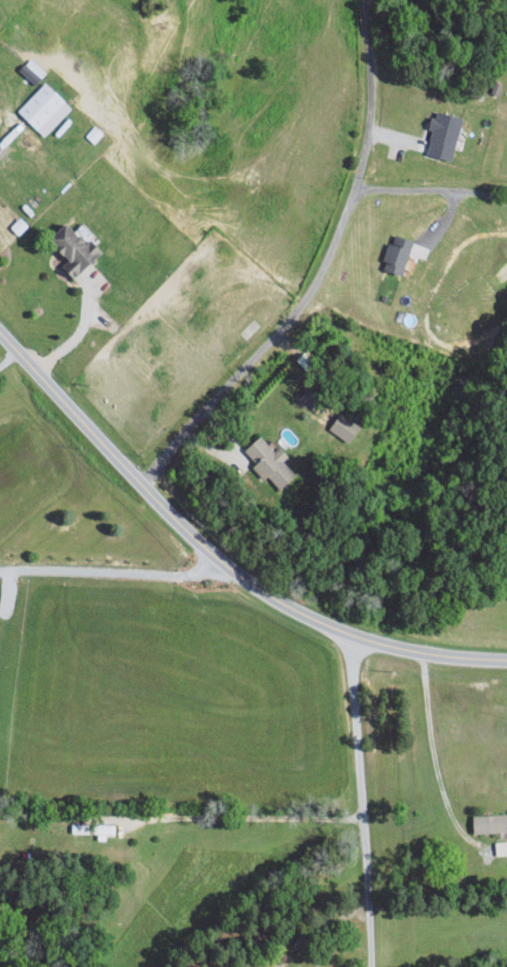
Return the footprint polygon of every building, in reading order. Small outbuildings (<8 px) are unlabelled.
[(36,84),(47,70),(30,57),(19,70),(36,84)] [(18,110),(44,136),(72,107),(46,81),(18,110)] [(426,153),(452,160),(463,116),(435,109),(430,128),(433,129),(426,153)] [(11,226),(19,234),(29,224),(21,216),(11,226)] [(101,252),(82,230),(78,234),(66,221),(48,237),(68,259),(61,265),(73,278),(101,252)] [(402,275),(414,239),(396,233),(393,241),(390,241),(381,268),(402,275)] [(361,425),(342,411),(329,427),(348,442),(361,425)] [(275,450),(261,434),(244,449),(256,462),(252,465),(264,479),(268,475),(279,488),(295,473),(283,459),(288,454),(280,445),(275,450)] [(473,815),(474,833),(506,832),(506,813),(473,815)] [(73,832),(90,833),(90,824),(73,823),(73,832)] [(496,841),(497,855),(506,854),(506,841),(496,841)]
